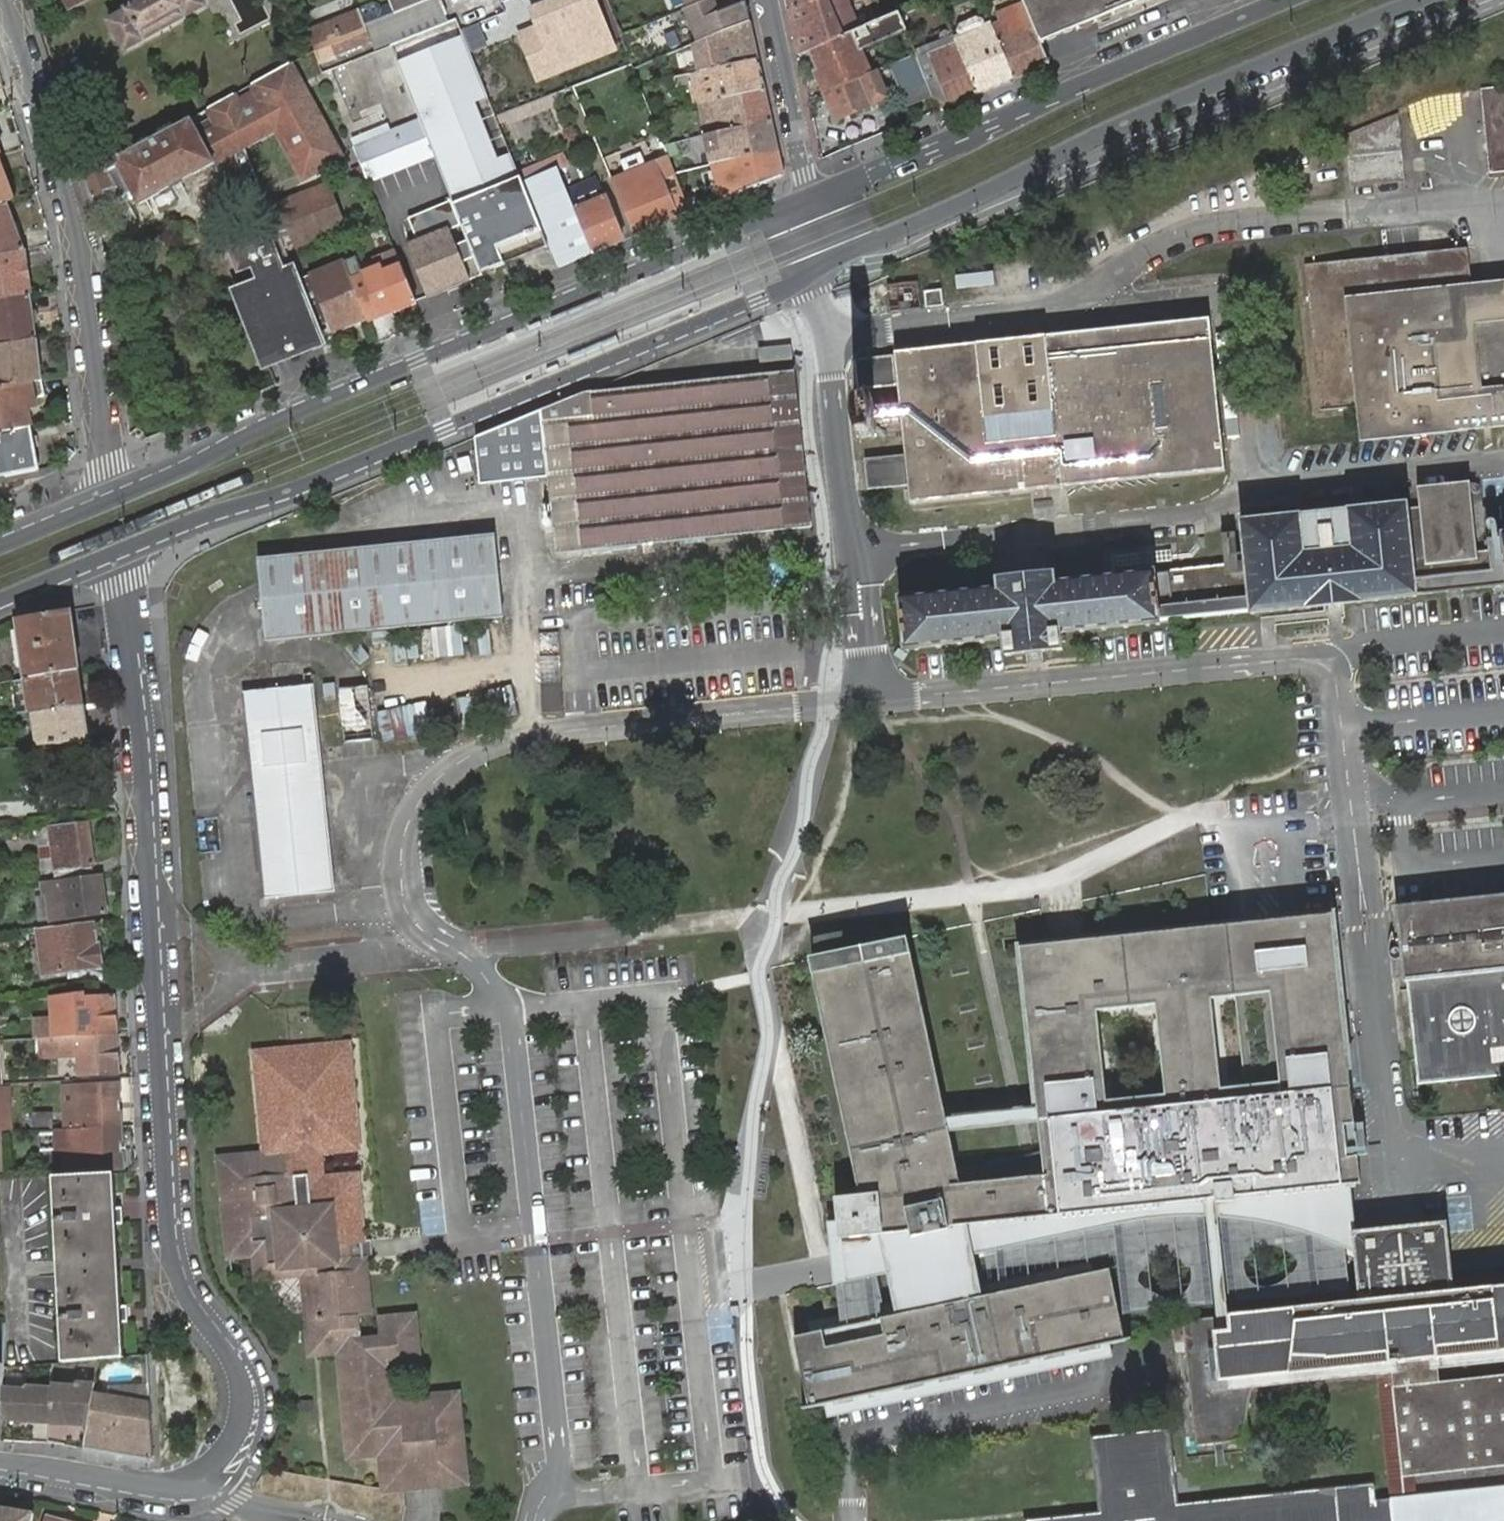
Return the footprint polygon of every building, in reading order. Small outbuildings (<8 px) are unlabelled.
[(72,11),(92,0),(66,0),(72,11)] [(126,50),(206,6),(202,0),(128,0),(133,9),(110,21),(126,50)] [(209,1),(223,30),(241,21),(231,0),(211,0),(209,1)] [(310,31),(315,44),(320,42),(329,62),(343,56),(341,53),(372,40),(373,44),(447,14),(441,0),(394,0),(382,5),(374,4),(360,10),(310,31)] [(528,11),(534,25),(517,31),(536,82),(617,51),(597,0),(556,0),(528,11)] [(684,9),(699,43),(706,40),(751,21),(746,2),(722,12),(716,0),(705,0),(687,7),(684,9)] [(790,10),(815,0),(788,0),(790,10)] [(790,10),(799,54),(811,50),(858,30),(848,5),(846,0),(815,0),(790,10)] [(1025,3),(1033,21),(1043,45),(1068,34),(1117,14),(1114,7),(1129,1),(1132,8),(1151,0),(1023,0),(1025,3)] [(1117,14),(1132,8),(1129,1),(1114,7),(1117,14)] [(1016,78),(1051,63),(1043,45),(1033,21),(1025,3),(1011,8),(1016,22),(1006,26),(1004,21),(993,25),(997,35),(1016,78)] [(906,32),(898,13),(858,30),(811,50),(815,59),(820,72),(817,73),(825,93),(870,74),(860,51),(906,32)] [(521,175),(457,19),(391,46),(421,121),(436,157),(483,273),(550,246),(533,205),(525,184),(521,175)] [(759,59),(751,21),(706,40),(699,43),(695,45),(701,73),(705,72),(759,59)] [(980,93),(1016,78),(997,35),(993,25),(992,24),(986,26),(984,22),(980,21),(962,28),(960,31),(962,36),(956,38),(958,41),(980,93)] [(938,110),(980,93),(958,41),(933,52),(931,47),(923,50),(920,44),(913,47),(914,51),(916,55),(923,72),(938,110)] [(896,82),(923,72),(916,55),(901,62),(890,66),(896,82)] [(766,89),(759,59),(705,72),(697,74),(675,79),(678,90),(689,88),(694,107),(711,102),(766,89)] [(132,150),(86,174),(96,212),(115,201),(133,192),(140,205),(161,193),(160,193),(194,174),(195,174),(234,153),(277,129),(305,179),(343,157),(292,64),(253,85),(263,103),(245,112),(236,95),(209,110),(218,127),(201,137),(191,119),(132,150)] [(874,72),(870,74),(825,93),(836,120),(889,98),(878,71),(874,72)] [(1482,88),(1491,172),(1503,170),(1503,86),(1482,88)] [(772,120),(766,89),(711,102),(713,108),(704,110),(709,136),(772,120)] [(1353,184),(1404,179),(1398,117),(1349,137),(1353,184)] [(779,151),(772,120),(709,136),(715,165),(720,164),(779,151)] [(436,157),(421,121),(405,127),(354,148),(364,172),(369,184),(436,157)] [(118,123),(77,145),(86,174),(132,150),(118,123)] [(299,343),(320,334),(317,327),(311,314),(285,249),(297,246),(290,228),(279,233),(244,147),(234,153),(267,236),(241,247),(236,252),(236,258),(238,262),(241,264),(248,265),(275,254),(281,272),(239,289),(268,363),(302,349),(299,343)] [(784,174),(779,151),(720,164),(715,165),(722,200),(733,196),(784,174)] [(622,160),(627,173),(648,165),(642,152),(622,160)] [(627,173),(613,179),(635,236),(691,213),(676,174),(670,157),(648,165),(627,173)] [(561,158),(544,165),(548,173),(560,168),(565,166),(561,158)] [(8,203),(14,201),(0,163),(0,206),(8,203)] [(544,165),(521,175),(525,184),(538,178),(548,173),(544,165)] [(548,173),(538,178),(547,199),(569,190),(560,168),(548,173)] [(594,253),(624,241),(608,197),(599,177),(589,182),(569,190),(577,210),(594,253)] [(281,203),(297,246),(346,227),(330,185),(281,203)] [(560,267),(594,253),(577,210),(569,190),(547,199),(533,205),(550,246),(551,246),(560,267)] [(25,250),(8,203),(0,206),(0,256),(25,250)] [(408,246),(429,297),(447,290),(454,287),(468,280),(472,279),(450,228),(408,246)] [(335,333),(368,320),(352,279),(345,262),(311,275),(299,245),(297,246),(285,249),(311,314),(325,308),(330,322),(335,333)] [(1473,283),(1467,247),(1353,259),(1306,264),(1321,409),(1357,406),(1361,440),(1503,425),(1503,398),(1499,398),(1499,387),(1483,388),(1476,322),(1503,319),(1503,280),(1473,283)] [(0,256),(0,300),(31,295),(25,251),(25,250),(0,256)] [(352,279),(368,320),(381,315),(417,302),(403,269),(396,251),(376,259),(361,265),(364,274),(352,279)] [(913,281),(894,288),(901,307),(920,301),(913,281)] [(944,305),(942,289),(925,291),(927,307),(944,305)] [(0,300),(0,344),(37,338),(31,295),(0,300)] [(325,308),(311,314),(317,327),(330,322),(325,308)] [(911,505),(1226,471),(1210,319),(895,353),(905,446),(911,505)] [(302,349),(322,341),(320,334),(299,343),(302,349)] [(42,380),(37,338),(0,344),(0,386),(42,380)] [(793,343),(760,347),(762,362),(794,358),(793,343)] [(858,390),(897,385),(894,356),(854,360),(858,390)] [(598,386),(491,431),(495,476),(564,469),(572,545),(812,526),(796,370),(598,386)] [(31,426),(27,406),(25,399),(33,398),(43,395),(42,380),(0,386),(0,432),(31,426)] [(25,399),(27,406),(35,405),(33,398),(25,399)] [(32,426),(31,426),(0,432),(0,478),(41,470),(32,426)] [(904,456),(865,460),(868,490),(908,486),(904,456)] [(1503,587),(1503,536),(1477,539),(1470,481),(1418,487),(1421,507),(1408,508),(1408,504),(1242,521),(1246,562),(1057,582),(1056,574),(1032,576),(1021,577),(998,580),(998,588),(900,599),(901,605),(892,606),(895,636),(904,635),(905,649),(1003,639),(1006,656),(1063,650),(1061,634),(1503,587)] [(495,535),(258,559),(266,641),(503,617),(495,535)] [(996,570),(998,580),(1021,577),(1032,576),(1056,574),(1054,564),(996,570)] [(27,679),(80,671),(71,610),(19,619),(23,648),(14,650),(17,668),(25,666),(27,679)] [(477,654),(505,653),(504,620),(476,621),(477,654)] [(390,634),(394,663),(463,653),(459,623),(418,629),(418,630),(390,634)] [(187,658),(196,634),(185,630),(176,653),(187,658)] [(540,633),(539,714),(559,714),(560,634),(540,633)] [(85,705),(80,671),(27,679),(19,680),(24,714),(32,712),(85,705)] [(265,899),(335,891),(313,678),(243,686),(265,899)] [(491,714),(515,710),(511,685),(487,689),(491,714)] [(367,687),(340,690),(345,742),(372,739),(367,687)] [(90,741),(85,705),(32,712),(37,746),(90,741)] [(389,709),(392,736),(417,735),(415,707),(389,709)] [(88,823),(50,829),(52,848),(40,850),(43,871),(93,863),(88,823)] [(50,829),(37,830),(40,850),(52,848),(50,829)] [(93,863),(43,871),(45,882),(56,880),(95,875),(93,863)] [(45,882),(43,882),(45,895),(59,893),(62,920),(107,913),(102,874),(95,875),(56,880),(45,882)] [(1397,907),(1401,944),(1405,981),(1406,990),(1503,980),(1503,896),(1397,907)] [(1355,1184),(1365,1183),(1358,1121),(1337,914),(1020,947),(1039,1110),(1040,1121),(1043,1152),(1027,1155),(957,1170),(948,1131),(945,1120),(904,938),(806,960),(809,977),(776,985),(823,1204),(828,1203),(832,1243),(874,1240),(883,1278),(842,1287),(846,1316),(808,1324),(812,1340),(790,1344),(804,1412),(824,1408),(1111,1346),(1126,1343),(1111,1270),(982,1298),(974,1256),(968,1225),(1208,1200),(1219,1198),(1355,1184)] [(56,925),(39,927),(45,974),(102,967),(99,944),(97,944),(94,924),(56,929),(56,925)] [(1406,990),(1415,1076),(1503,1066),(1503,980),(1406,990)] [(60,996),(61,1020),(73,1019),(78,1014),(77,999),(86,998),(86,992),(60,996)] [(78,1038),(118,1036),(115,996),(86,998),(77,999),(78,1014),(73,1019),(36,1021),(37,1040),(41,1040),(48,1040),(73,1038),(78,1038)] [(119,1073),(118,1036),(78,1038),(73,1038),(74,1049),(74,1046),(79,1045),(80,1076),(119,1073)] [(48,1040),(41,1040),(42,1059),(74,1057),(74,1049),(73,1038),(48,1040)] [(259,1151),(220,1160),(230,1257),(255,1254),(258,1278),(267,1277),(304,1274),(308,1317),(308,1322),(315,1321),(318,1353),(340,1351),(350,1453),(382,1450),(386,1490),(467,1481),(458,1393),(431,1396),(432,1403),(396,1407),(393,1373),(419,1370),(414,1316),(379,1319),(381,1337),(360,1339),(358,1316),(368,1315),(363,1258),(358,1259),(358,1250),(357,1242),(365,1241),(360,1173),(326,1174),(325,1154),(360,1147),(351,1041),(252,1052),(259,1151)] [(76,1113),(76,1130),(84,1129),(123,1128),(120,1084),(82,1087),(83,1113),(76,1113)] [(1039,1110),(945,1120),(948,1131),(1040,1121),(1039,1110)] [(31,1112),(31,1126),(51,1127),(51,1112),(31,1112)] [(63,1153),(72,1152),(73,1171),(86,1170),(124,1169),(123,1128),(84,1129),(76,1130),(62,1131),(63,1153)] [(117,1208),(115,1174),(54,1176),(63,1360),(122,1357),(125,1357),(123,1322),(134,1321),(133,1306),(122,1306),(118,1224),(129,1224),(129,1208),(117,1208)] [(1219,1198),(1221,1218),(1235,1219),(1257,1221),(1286,1227),(1313,1235),(1333,1243),(1348,1251),(1353,1292),(1364,1291),(1358,1233),(1361,1232),(1355,1184),(1219,1198)] [(1221,1218),(1219,1198),(1208,1200),(1210,1218),(1217,1279),(1220,1316),(1231,1315),(1228,1281),(1221,1218)] [(968,1225),(974,1256),(1116,1226),(1142,1221),(1163,1219),(1185,1218),(1210,1218),(1208,1200),(968,1225)] [(1364,1291),(1365,1301),(1369,1301),(1376,1299),(1381,1245),(1423,1241),(1439,1293),(1447,1293),(1458,1292),(1451,1223),(1361,1232),(1358,1233),(1364,1291)] [(831,1289),(842,1287),(883,1278),(874,1240),(832,1243),(827,1244),(831,1289)] [(1377,1364),(1390,1364),(1503,1352),(1503,1287),(1458,1292),(1447,1293),(1439,1293),(1423,1241),(1381,1245),(1376,1299),(1369,1301),(1365,1301),(1231,1315),(1220,1316),(1184,1321),(1197,1446),(1245,1441),(1255,1378),(1377,1364)] [(295,1315),(308,1317),(304,1274),(267,1277),(268,1280),(270,1291),(272,1296),(278,1303),(283,1308),(295,1315)] [(1113,1358),(1111,1346),(824,1408),(827,1420),(1113,1358)] [(1390,1364),(1377,1364),(1378,1376),(1391,1500),(1375,1502),(1373,1485),(1209,1503),(1210,1510),(1183,1513),(1178,1507),(1169,1431),(1095,1439),(1103,1514),(1040,1520),(1503,1520),(1503,1488),(1417,1497),(1415,1475),(1503,1465),(1503,1374),(1393,1386),(1390,1364)] [(64,1425),(88,1427),(94,1395),(96,1384),(77,1382),(76,1385),(52,1383),(52,1386),(49,1419),(64,1420),(64,1425)] [(112,1397),(94,1395),(88,1427),(84,1449),(153,1460),(150,1384),(111,1384),(112,1397)] [(27,1388),(3,1385),(2,1411),(2,1414),(2,1420),(34,1422),(34,1417),(49,1419),(52,1386),(27,1385),(27,1388)] [(0,1508),(0,1520),(34,1520),(36,1513),(0,1508)]
